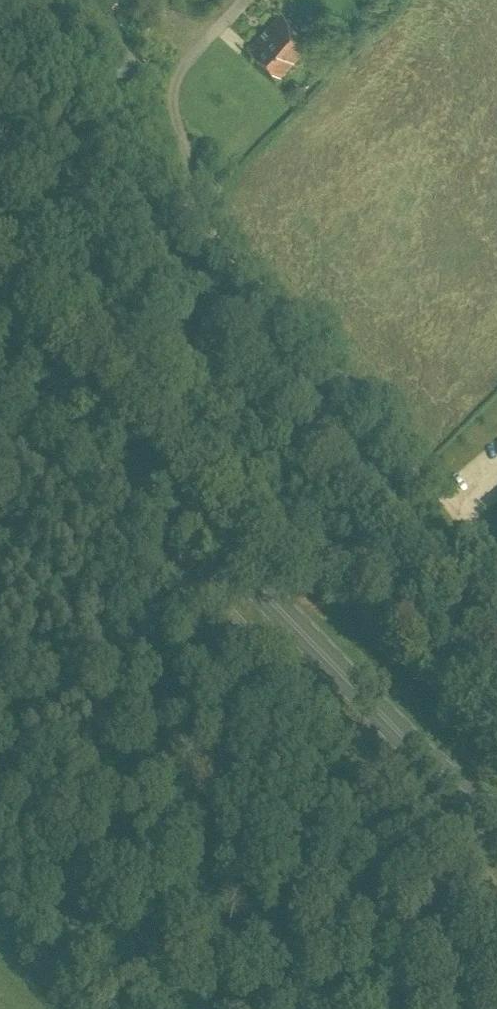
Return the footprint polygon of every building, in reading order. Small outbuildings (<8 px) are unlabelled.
[(281,76),(313,40),(281,11),(249,47),(281,76)]
